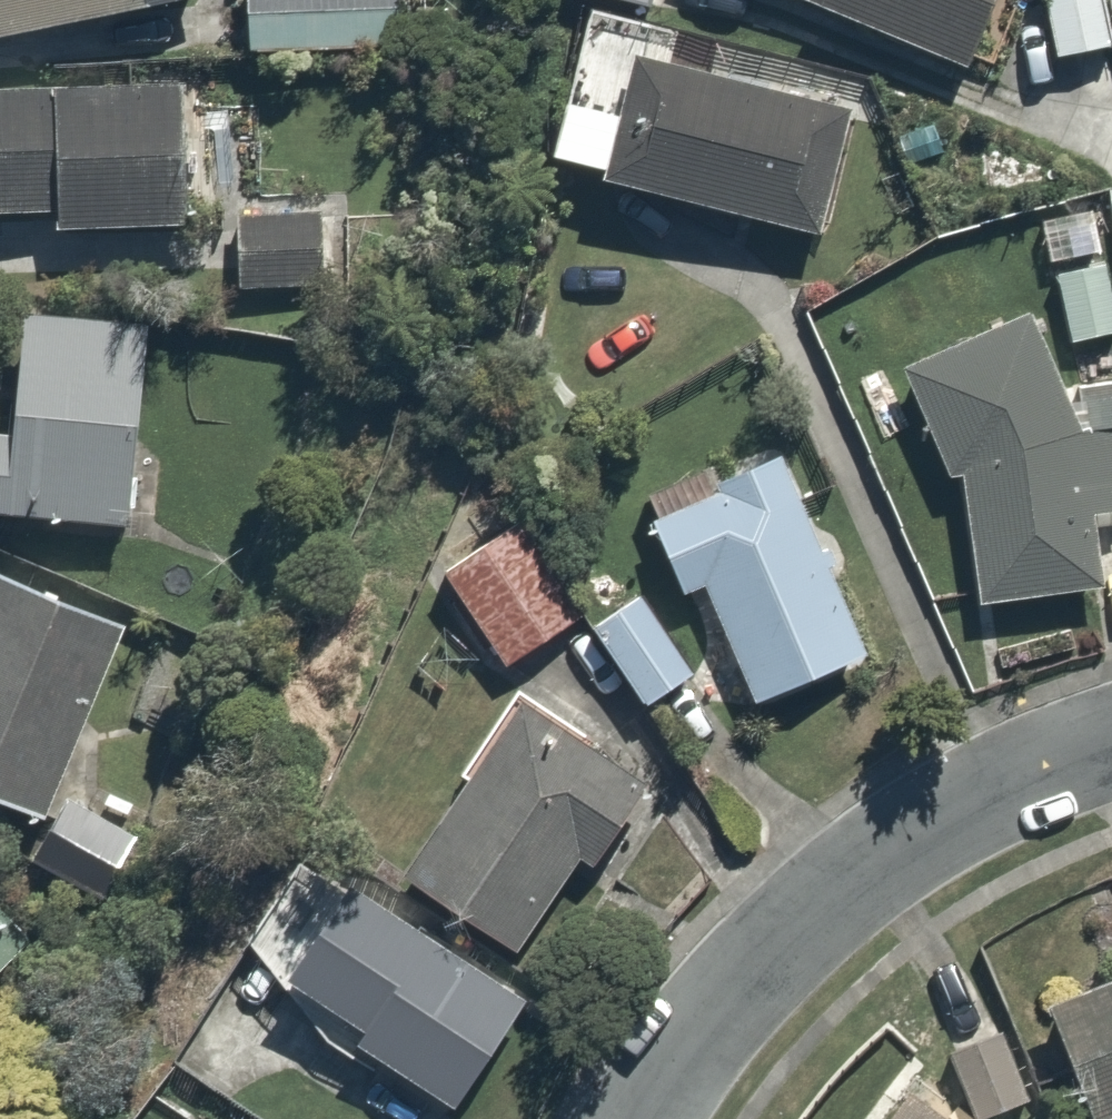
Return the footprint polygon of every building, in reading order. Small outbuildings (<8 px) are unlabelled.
[(163,0),(0,0),(0,34),(163,0)] [(244,40),(401,43),(402,0),(245,0),(244,40)] [(656,13),(659,0),(603,0),(656,13)] [(963,70),(993,0),(804,0),(963,70)] [(1061,67),(1111,57),(1111,2),(1111,0),(1048,0),(1061,67)] [(863,94),(586,9),(541,155),(819,240),(863,94)] [(0,87),(0,222),(199,226),(201,91),(0,87)] [(314,212),(240,208),(236,294),(310,297),(314,212)] [(1060,293),(1075,344),(1111,333),(1111,278),(1060,293)] [(151,315),(25,302),(12,420),(0,418),(0,524),(127,537),(151,315)] [(911,364),(959,479),(986,606),(1110,580),(1098,522),(1111,519),(1111,376),(1061,387),(1030,310),(911,364)] [(869,653),(779,448),(719,474),(727,493),(656,524),(690,601),(706,594),(754,703),(869,653)] [(585,620),(530,525),(450,572),(506,666),(585,620)] [(17,560),(0,593),(0,796),(46,821),(147,628),(17,560)] [(708,681),(651,589),(591,626),(648,719),(708,681)] [(649,761),(529,682),(403,874),(523,953),(649,761)] [(130,824),(80,791),(34,862),(84,895),(130,824)] [(537,996),(363,875),(289,982),(462,1103),(537,996)] [(26,937),(0,904),(0,958),(26,937)] [(1100,952),(1108,974),(1045,996),(1085,1107),(1111,1098),(1111,948),(1100,952)] [(952,1059),(982,1118),(984,1118),(1030,1096),(999,1035),(952,1059)] [(911,1101),(897,1118),(934,1118),(911,1101)]
